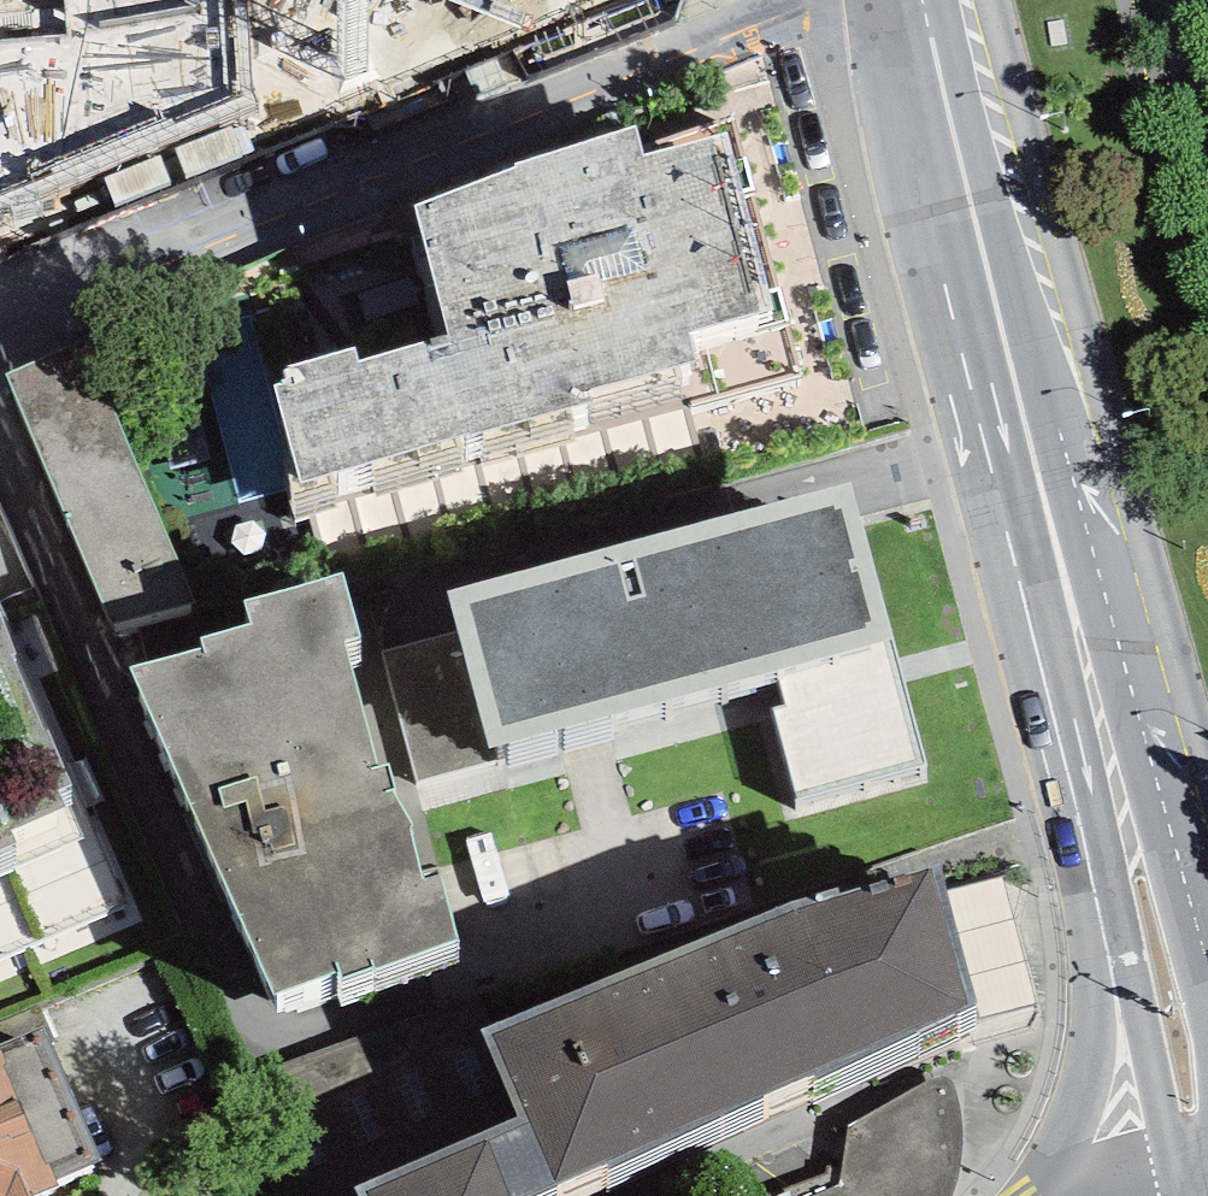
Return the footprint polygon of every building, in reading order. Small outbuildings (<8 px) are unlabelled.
[(249,102),(240,0),(0,0),(0,194),(249,102)] [(776,308),(725,132),(644,155),(636,127),(516,161),(519,172),(412,202),(450,336),(358,362),(354,348),(286,367),(289,380),(275,384),(304,483),(681,375),(678,366),(695,361),(687,333),(776,308)] [(83,338),(8,375),(111,627),(194,605),(83,338)] [(852,481),(449,591),(460,631),(381,651),(415,783),(497,761),(493,747),(776,669),(784,705),(771,708),(795,796),(926,760),(852,481)] [(208,648),(131,666),(270,996),(335,974),(340,982),(457,943),(437,874),(423,880),(411,839),(412,827),(397,798),(390,765),(378,766),(345,642),(360,638),(342,574),(245,599),(251,627),(202,638),(208,648)] [(15,841),(11,830),(66,807),(59,790),(72,784),(48,729),(43,731),(0,630),(0,847),(15,841)] [(835,889),(700,940),(767,1097),(843,1063),(946,1019),(976,1006),(939,867),(839,896),(835,889)] [(700,940),(481,1032),(518,1120),(484,1134),(510,1195),(533,1195),(767,1097),(700,940)] [(56,1186),(54,1182),(103,1160),(43,1026),(0,1045),(0,1195),(34,1195),(56,1186)] [(809,1195),(949,1195),(952,1189),(959,1171),(961,1150),(960,1125),(959,1104),(953,1087),(947,1075),(844,1119),(844,1145),(844,1163),(839,1184),(809,1195)] [(356,1187),(360,1195),(510,1195),(484,1134),(356,1187)]
